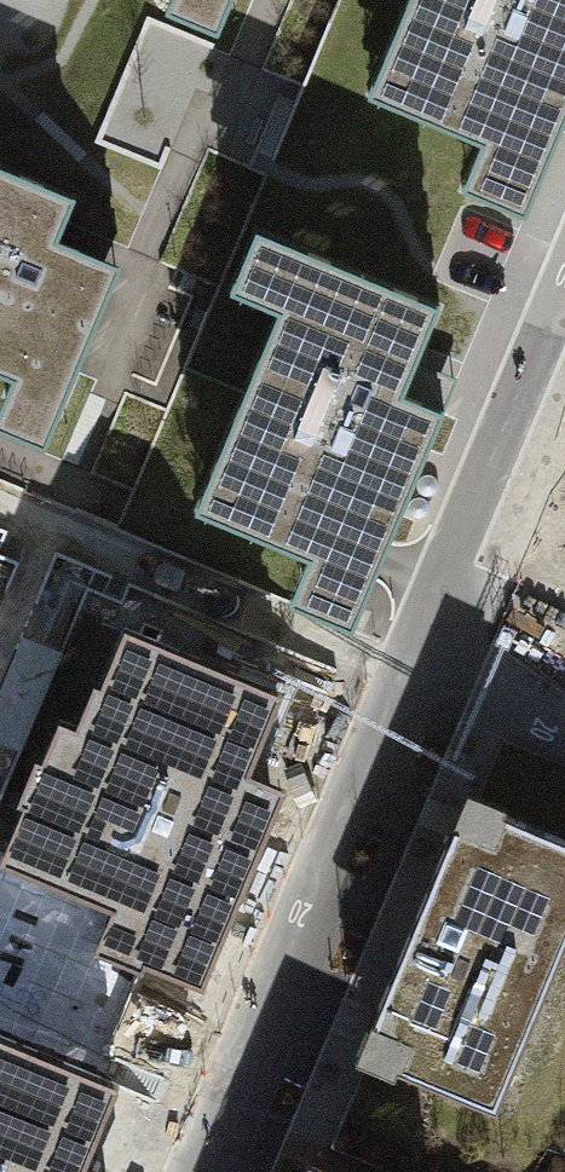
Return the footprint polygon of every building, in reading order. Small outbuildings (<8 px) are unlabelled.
[(169,4),(219,23),(228,0),(171,0),(169,4)] [(385,60),(414,72),(399,108),(483,143),(476,160),(540,186),(564,126),(564,0),(411,0),(385,60)] [(0,167),(0,377),(9,380),(0,402),(0,424),(42,441),(111,270),(57,248),(77,198),(0,167)] [(440,307),(286,242),(260,304),(279,312),(211,473),(239,485),(224,521),(308,557),(301,573),(365,600),(445,410),(404,393),(440,307)] [(125,627),(100,686),(126,697),(108,739),(59,718),(41,761),(68,772),(51,812),(25,801),(0,859),(0,861),(112,908),(108,917),(155,936),(144,963),(203,987),(287,787),(250,772),(283,693),(125,627)] [(465,798),(358,1053),(496,1110),(564,946),(564,840),(465,798)] [(0,1035),(0,1171),(107,1171),(86,1163),(119,1084),(0,1035)]
